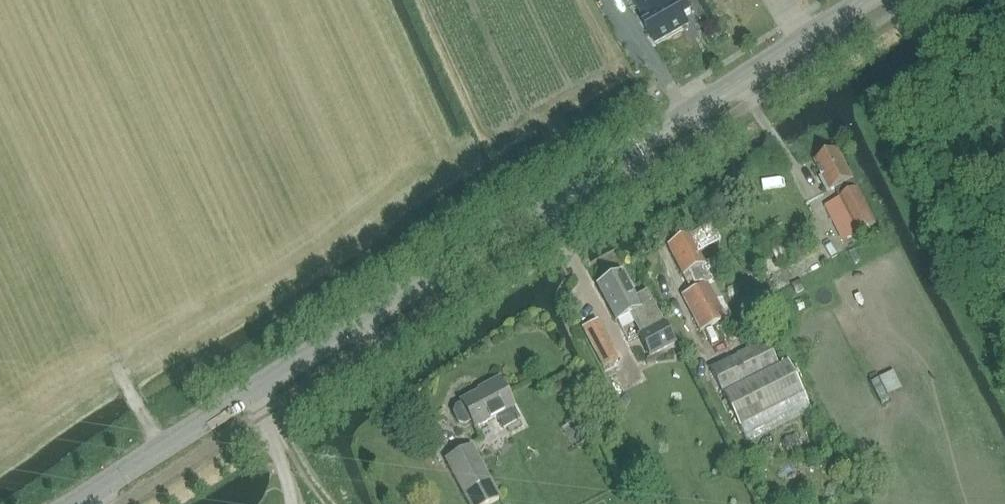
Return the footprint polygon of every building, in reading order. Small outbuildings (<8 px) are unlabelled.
[(644,18),(649,15),(653,23),(646,27),(655,44),(689,25),(685,17),(692,13),(684,0),(634,0),(644,18)] [(845,241),(876,225),(838,149),(834,152),(833,149),(825,153),(826,156),(816,161),(823,176),(820,178),(828,193),(835,189),(840,199),(827,206),(845,241)] [(670,247),(692,290),(683,295),(701,331),(725,318),(708,284),(724,275),(715,258),(705,264),(699,253),(718,242),(710,226),(670,247)] [(647,292),(636,298),(622,271),(597,284),(617,321),(630,314),(634,322),(639,319),(646,332),(639,336),(650,357),(675,344),(664,323),(663,323),(647,292)] [(603,368),(618,360),(597,321),(583,329),(603,368)] [(779,365),(767,341),(711,369),(739,426),(748,441),(812,410),(805,393),(787,361),(779,365)] [(895,370),(870,380),(878,400),(903,390),(895,370)] [(485,388),(462,401),(463,403),(456,407),(454,413),(459,423),(466,425),(472,421),(476,428),(496,417),(502,430),(507,427),(510,432),(521,426),(518,420),(520,420),(514,408),(515,407),(500,378),(484,386),(485,388)] [(500,499),(472,446),(446,459),(469,503),(491,503),(500,499)]
